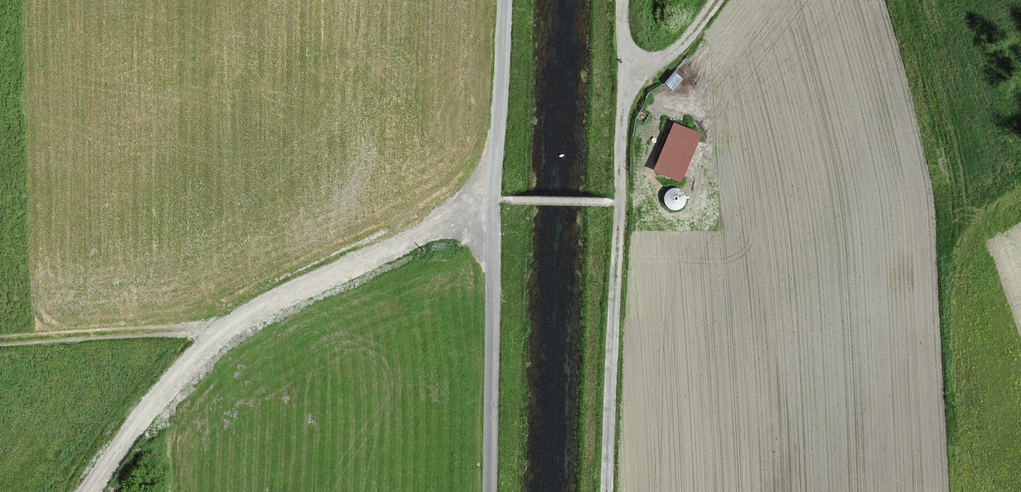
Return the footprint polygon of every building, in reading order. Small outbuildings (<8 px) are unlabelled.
[(672,125),(653,172),(679,183),(698,135),(672,125)]
